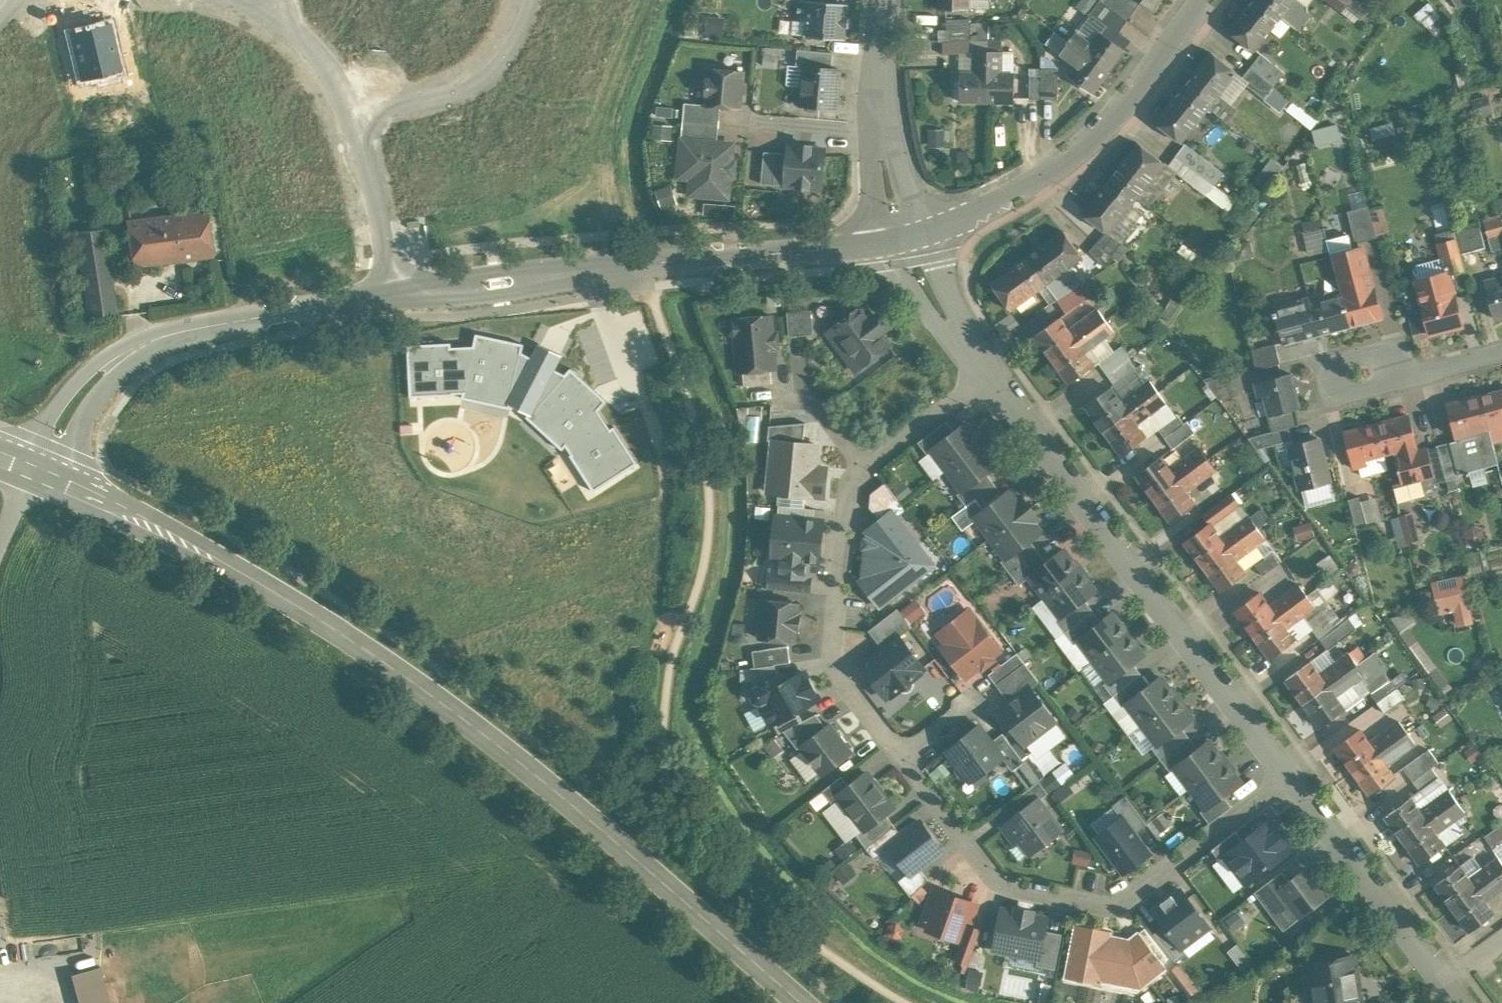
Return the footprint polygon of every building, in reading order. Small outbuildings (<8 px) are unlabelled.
[(799,0),(797,18),(797,19),(806,20),(805,34),(805,35),(846,39),(846,38),(846,37),(847,26),(850,26),(850,25),(850,18),(851,16),(848,16),(849,5),(849,3),(839,2),(815,0),(799,0)] [(939,8),(969,9),(969,0),(940,0),(939,8)] [(1103,1),(1128,20),(1138,6),(1130,0),(1103,0),(1103,1)] [(1138,6),(1142,1),(1154,10),(1161,0),(1130,0),(1138,6)] [(1229,31),(1253,50),(1280,15),(1262,0),(1254,0),(1229,31)] [(1280,15),(1295,27),(1308,11),(1308,5),(1302,0),(1262,0),(1280,15)] [(1342,11),(1346,6),(1351,0),(1327,0),(1342,11)] [(1359,0),(1351,0),(1346,6),(1358,16),(1361,18),(1369,8),(1359,0)] [(1128,20),(1103,1),(1092,14),(1106,25),(1118,33),(1128,20)] [(1416,12),(1426,24),(1439,14),(1429,1),(1416,12)] [(1358,16),(1346,6),(1342,11),(1354,21),(1358,16)] [(727,12),(707,12),(707,30),(726,30),(727,12)] [(71,34),(81,78),(119,70),(109,25),(71,34)] [(1118,33),(1106,25),(1093,43),(1085,54),(1109,71),(1125,49),(1113,40),(1118,33)] [(1093,43),(1076,30),(1068,41),(1085,54),(1093,43)] [(970,39),(943,40),(943,53),(961,53),(971,52),(970,39)] [(1085,54),(1068,41),(1059,52),(1077,65),(1085,54)] [(834,52),(798,48),(796,65),(804,65),(832,68),(834,52)] [(988,50),(974,50),(974,52),(974,72),(988,72),(988,50)] [(988,72),(974,72),(974,52),(971,52),(961,53),(960,101),(987,101),(988,72)] [(1212,53),(1184,87),(1209,107),(1236,71),(1212,53)] [(1285,72),(1261,53),(1251,66),(1275,85),(1285,72)] [(1109,71),(1085,54),(1077,65),(1069,76),(1093,93),(1109,71)] [(832,68),(804,65),(801,104),(804,105),(808,109),(815,109),(819,106),(837,107),(841,68),(832,68)] [(1275,85),(1251,66),(1240,80),(1264,99),(1275,85)] [(744,71),(709,68),(705,104),(721,105),(740,107),(744,71)] [(1058,68),(1042,68),(1041,75),(1041,98),(1058,98),(1058,68)] [(1015,73),(988,72),(987,101),(1014,102),(1015,73)] [(1041,75),(1030,75),(1029,98),(1041,98),(1041,75)] [(1209,107),(1184,87),(1156,122),(1181,142),(1209,107)] [(1293,96),(1285,104),(1311,127),(1318,119),(1293,96)] [(721,105),(705,104),(685,102),(683,120),(719,124),(721,105)] [(719,124),(683,120),(682,138),(696,140),(717,142),(719,124)] [(1317,143),(1342,137),(1338,121),(1313,128),(1317,143)] [(671,134),(671,124),(653,124),(653,135),(671,134)] [(717,142),(696,140),(691,193),(728,197),(733,143),(717,142)] [(1164,162),(1139,143),(1112,178),(1136,197),(1164,162)] [(1224,173),(1185,143),(1176,155),(1214,184),(1215,184),(1224,173)] [(811,145),(801,144),(800,146),(789,145),(788,153),(785,185),(821,188),(825,148),(810,147),(811,145)] [(788,153),(765,151),(762,183),(785,185),(788,153)] [(1214,184),(1176,155),(1168,166),(1206,195),(1214,184)] [(1136,197),(1112,178),(1084,213),(1107,230),(1108,231),(1110,229),(1136,197)] [(660,206),(677,200),(670,182),(654,188),(660,206)] [(1368,205),(1347,210),(1355,239),(1359,242),(1377,237),(1368,205)] [(206,210),(159,216),(166,262),(213,256),(206,210)] [(1484,219),(1489,238),(1501,235),(1501,219),(1501,218),(1501,215),(1484,219)] [(159,216),(126,220),(133,266),(166,262),(159,216)] [(1320,216),(1302,220),(1309,252),(1328,247),(1320,216)] [(1479,220),(1453,227),(1456,239),(1460,253),(1461,253),(1486,246),(1479,220)] [(1439,243),(1456,239),(1453,227),(1435,231),(1439,243)] [(116,314),(103,228),(74,232),(87,317),(116,314)] [(1132,245),(1110,229),(1108,231),(1107,230),(1097,242),(1118,261),(1132,245)] [(1064,230),(1028,257),(1028,258),(1047,282),(1047,283),(1083,256),(1064,230)] [(1348,233),(1327,239),(1332,259),(1354,253),(1348,233)] [(1447,272),(1465,267),(1461,253),(1460,253),(1456,239),(1439,243),(1446,271),(1447,271),(1447,272)] [(1114,257),(1097,242),(1089,250),(1106,266),(1114,257)] [(1354,253),(1332,259),(1342,294),(1350,325),(1382,317),(1372,279),(1368,281),(1361,251),(1354,253)] [(1028,258),(993,284),(1011,309),(1047,282),(1028,258)] [(1446,271),(1416,279),(1429,333),(1462,324),(1453,289),(1469,285),(1465,267),(1447,272),(1447,271),(1446,271)] [(1499,281),(1498,276),(1484,280),(1493,316),(1501,314),(1501,280),(1499,281)] [(1087,279),(1057,299),(1066,312),(1096,292),(1087,279)] [(1342,294),(1324,299),(1323,293),(1308,297),(1318,334),(1350,325),(1342,294)] [(1308,296),(1273,305),(1275,312),(1273,312),(1274,317),(1276,316),(1283,343),(1318,334),(1308,297),(1308,296)] [(870,319),(861,307),(834,327),(863,365),(890,345),(880,332),(886,327),(877,315),(870,319)] [(1098,308),(1069,330),(1077,340),(1106,319),(1098,308)] [(811,310),(788,312),(790,335),(813,333),(811,310)] [(772,315),(734,318),(734,320),(731,324),(732,333),(735,335),(735,336),(738,372),(743,372),(771,369),(777,369),(772,315)] [(1060,317),(1035,335),(1053,358),(1077,340),(1069,330),(1060,317)] [(1106,319),(1077,340),(1085,351),(1105,337),(1114,330),(1106,319)] [(452,342),(408,344),(411,396),(454,395),(454,393),(463,393),(462,398),(511,408),(512,405),(529,413),(526,416),(563,449),(567,446),(572,454),(570,454),(594,491),(638,463),(614,426),(611,428),(599,410),(607,400),(571,368),(565,374),(555,369),(563,355),(561,354),(558,359),(539,349),(541,344),(539,343),(532,357),(523,352),(524,343),(477,333),(474,346),(452,347),(452,342)] [(1077,340),(1053,358),(1070,382),(1098,361),(1098,362),(1114,350),(1105,337),(1085,351),(1077,340)] [(1275,343),(1252,349),(1257,369),(1280,363),(1275,343)] [(1114,350),(1098,362),(1107,373),(1129,357),(1130,356),(1122,345),(1114,350)] [(1129,357),(1107,373),(1114,383),(1136,366),(1129,357)] [(771,369),(743,372),(744,385),(772,382),(771,369)] [(1112,388),(1087,406),(1104,429),(1129,411),(1158,390),(1150,379),(1150,380),(1142,369),(1113,390),(1112,388)] [(1226,372),(1205,378),(1220,399),(1233,396),(1226,372)] [(1292,373),(1255,383),(1259,397),(1265,395),(1269,413),(1270,414),(1296,407),(1300,405),(1292,373)] [(1480,395),(1488,425),(1489,425),(1493,441),(1501,438),(1501,389),(1480,395)] [(1158,390),(1129,411),(1137,422),(1166,401),(1158,390)] [(1480,395),(1449,403),(1458,439),(1451,441),(1460,473),(1498,463),(1493,441),(1489,425),(1488,425),(1480,395)] [(1203,410),(1210,423),(1228,413),(1221,401),(1203,410)] [(1296,407),(1270,414),(1269,413),(1269,414),(1273,430),(1289,426),(1300,423),(1296,407)] [(1129,411),(1104,429),(1122,453),(1146,435),(1137,422),(1129,411)] [(1177,413),(1158,427),(1165,437),(1184,422),(1177,413)] [(1408,414),(1376,423),(1384,454),(1395,451),(1404,482),(1393,485),(1398,501),(1425,493),(1424,490),(1436,486),(1435,483),(1435,482),(1426,448),(1417,450),(1408,414)] [(947,420),(918,441),(927,453),(932,450),(931,449),(955,431),(947,420)] [(1184,422),(1165,437),(1173,447),(1195,431),(1187,420),(1184,422)] [(955,431),(931,449),(932,450),(947,470),(982,443),(967,422),(955,431)] [(768,439),(772,439),(805,443),(806,423),(769,425),(768,439)] [(1376,423),(1344,431),(1353,468),(1368,464),(1366,458),(1384,454),(1376,423)] [(1273,430),(1249,437),(1257,448),(1292,439),(1289,426),(1273,430)] [(1320,437),(1289,445),(1300,488),(1331,480),(1320,437)] [(775,492),(824,497),(826,476),(822,475),(822,465),(817,464),(818,444),(805,443),(772,439),(770,469),(777,470),(775,492)] [(1451,441),(1437,445),(1447,479),(1460,476),(1460,473),(1451,441)] [(982,443),(947,470),(962,489),(963,490),(987,472),(998,464),(982,443)] [(1437,445),(1426,448),(1435,482),(1447,479),(1437,445)] [(1199,446),(1170,468),(1179,479),(1208,458),(1199,446)] [(1161,455),(1136,473),(1154,497),(1179,479),(1170,468),(1161,455)] [(1208,458),(1179,479),(1186,490),(1215,469),(1208,458)] [(987,472),(963,490),(962,489),(957,493),(966,505),(976,498),(995,483),(987,472)] [(1179,479),(1154,497),(1171,521),(1196,502),(1186,490),(1179,479)] [(885,481),(871,492),(869,507),(880,519),(892,510),(897,516),(907,509),(885,481)] [(995,483),(976,498),(984,509),(1003,494),(995,483)] [(984,509),(975,516),(991,537),(1030,507),(1022,496),(1018,499),(1010,489),(1003,494),(984,509)] [(1228,495),(1207,510),(1216,522),(1236,507),(1237,506),(1228,495)] [(1360,495),(1348,498),(1356,525),(1367,522),(1360,495)] [(1030,507),(991,537),(1006,557),(1007,557),(1031,539),(1042,531),(1035,521),(1039,518),(1030,507)] [(1211,524),(1186,542),(1204,565),(1228,547),(1257,526),(1249,515),(1245,519),(1236,507),(1216,522),(1212,525),(1211,524)] [(880,519),(866,530),(869,533),(863,577),(860,580),(880,605),(928,569),(912,549),(919,544),(897,516),(892,510),(880,519)] [(1411,513),(1401,515),(1406,536),(1416,533),(1411,513)] [(822,521),(778,516),(774,556),(782,557),(781,573),(805,575),(806,559),(818,560),(822,521)] [(1257,526),(1228,547),(1236,558),(1265,537),(1257,526)] [(1031,539),(1007,557),(1006,557),(1001,560),(1010,572),(1039,550),(1031,539)] [(1228,547),(1204,565),(1221,589),(1245,571),(1236,558),(1228,547)] [(1047,562),(1030,575),(1030,576),(1045,596),(1080,569),(1065,549),(1047,562)] [(1039,550),(1010,572),(1019,584),(1030,576),(1030,575),(1047,562),(1039,550)] [(1080,569),(1045,596),(1060,616),(1061,617),(1085,599),(1096,590),(1080,569)] [(781,573),(773,572),(771,588),(807,591),(809,576),(781,573)] [(1299,583),(1270,604),(1278,616),(1307,595),(1299,583)] [(1463,584),(1436,590),(1441,611),(1468,605),(1463,584)] [(1261,592),(1236,610),(1253,634),(1278,616),(1270,604),(1261,592)] [(1307,595),(1278,616),(1286,627),(1303,615),(1315,605),(1307,595)] [(916,596),(903,608),(913,619),(926,608),(916,596)] [(799,603),(764,599),(760,637),(795,641),(796,629),(799,629),(801,615),(798,615),(799,603)] [(1085,599),(1061,617),(1060,616),(1056,620),(1065,631),(1093,610),(1085,599)] [(1328,602),(1305,618),(1312,627),(1320,638),(1342,622),(1328,602)] [(897,608),(869,630),(883,648),(900,635),(901,635),(912,626),(897,608)] [(969,609),(948,625),(956,636),(942,646),(966,676),(1000,649),(969,609)] [(1102,621),(1093,610),(1065,631),(1074,643),(1078,639),(1102,621)] [(1094,660),(1130,634),(1114,612),(1102,621),(1078,639),(1094,660)] [(1286,627),(1278,616),(1253,634),(1270,657),(1312,627),(1305,618),(1303,615),(1286,627)] [(1342,622),(1320,638),(1328,649),(1357,628),(1349,617),(1342,622)] [(1094,660),(1109,680),(1133,661),(1144,653),(1130,634),(1094,660)] [(883,648),(862,664),(886,696),(891,692),(893,694),(900,689),(902,691),(906,692),(909,691),(912,690),(914,687),(915,684),(915,681),(914,678),(921,672),(920,670),(925,667),(901,635),(900,635),(883,648)] [(788,645),(753,650),(755,666),(775,664),(791,661),(788,645)] [(1017,652),(989,673),(996,683),(1025,662),(1017,652)] [(1311,661),(1286,679),(1303,702),(1358,664),(1350,653),(1320,674),(1311,661)] [(1372,654),(1358,664),(1366,674),(1365,675),(1369,681),(1384,671),(1372,654)] [(1113,695),(1142,673),(1133,661),(1109,680),(1104,683),(1113,695)] [(1025,662),(996,683),(1011,702),(1030,688),(1039,681),(1025,662)] [(775,664),(755,667),(755,666),(751,667),(754,688),(777,675),(775,664)] [(1358,664),(1303,702),(1321,726),(1346,708),(1336,695),(1365,675),(1366,674),(1358,664)] [(805,671),(782,684),(777,675),(754,688),(753,688),(753,689),(752,695),(755,701),(760,702),(772,723),(773,723),(798,710),(820,698),(805,671)] [(1369,681),(1365,685),(1369,691),(1377,701),(1396,687),(1384,671),(1369,681)] [(1142,673),(1113,695),(1122,707),(1127,703),(1126,702),(1150,684),(1142,673)] [(1365,675),(1336,695),(1346,708),(1369,691),(1365,685),(1369,681),(1365,675)] [(1150,684),(1126,702),(1127,703),(1142,723),(1177,697),(1161,676),(1150,684)] [(1396,687),(1377,701),(1385,712),(1405,698),(1396,687)] [(1011,702),(1001,709),(1025,741),(1054,720),(1030,688),(1011,702)] [(1177,697),(1142,723),(1157,743),(1158,744),(1182,726),(1193,717),(1177,697)] [(798,710),(773,723),(779,733),(784,730),(803,720),(798,710)] [(803,720),(784,730),(798,748),(801,746),(801,745),(826,725),(816,713),(803,720)] [(1399,720),(1370,741),(1378,753),(1407,732),(1399,720)] [(826,725),(801,745),(801,746),(823,774),(852,752),(829,722),(826,725)] [(980,725),(947,749),(958,765),(958,770),(962,776),(967,777),(980,767),(987,768),(1003,757),(1003,756),(992,740),(980,725)] [(1182,726),(1158,744),(1157,743),(1153,747),(1162,759),(1190,737),(1182,726)] [(1361,729),(1336,747),(1353,771),(1378,753),(1370,741),(1361,729)] [(1003,732),(992,740),(1003,756),(1003,757),(1013,770),(1024,761),(1003,732)] [(1407,732),(1378,753),(1386,764),(1415,743),(1407,732)] [(1190,737),(1162,759),(1171,771),(1175,767),(1175,766),(1199,748),(1190,737)] [(1199,748),(1175,766),(1175,767),(1191,787),(1226,760),(1210,740),(1199,748)] [(1429,748),(1403,767),(1412,780),(1431,766),(1438,761),(1429,748)] [(1378,753),(1353,771),(1370,794),(1395,776),(1386,764),(1378,753)] [(1226,760),(1191,787),(1206,807),(1206,808),(1224,794),(1241,781),(1226,760)] [(1059,801),(1075,789),(1066,777),(1073,772),(1064,761),(1042,779),(1059,801)] [(1431,766),(1412,780),(1420,790),(1438,776),(1431,766)] [(894,807),(867,772),(849,785),(838,794),(840,797),(864,828),(865,829),(886,813),(894,807)] [(842,775),(823,790),(833,803),(840,797),(838,794),(849,785),(842,775)] [(1040,780),(1017,797),(1025,808),(1038,798),(1039,799),(1049,792),(1040,780)] [(1449,789),(1420,810),(1428,821),(1457,800),(1449,789)] [(1224,794),(1206,808),(1206,807),(1201,811),(1210,822),(1232,806),(1224,794)] [(1148,823),(1126,795),(1113,805),(1122,816),(1123,816),(1136,833),(1148,823)] [(1411,797),(1386,815),(1403,839),(1428,821),(1420,810),(1411,797)] [(1025,808),(1003,825),(1015,841),(1020,837),(1031,852),(1062,829),(1039,799),(1038,798),(1025,808)] [(1457,800),(1428,821),(1436,832),(1465,812),(1457,800)] [(886,813),(865,829),(864,828),(856,834),(867,847),(895,825),(886,813)] [(1122,816),(1097,835),(1124,872),(1150,852),(1136,833),(1123,816),(1122,816)] [(1243,840),(1226,853),(1226,854),(1247,882),(1292,848),(1270,819),(1243,840)] [(903,835),(889,846),(890,847),(909,872),(910,873),(919,866),(942,848),(922,821),(903,835)] [(1428,821),(1403,839),(1420,862),(1445,845),(1436,832),(1428,821)] [(895,825),(867,847),(875,858),(890,847),(889,846),(903,835),(895,825)] [(1236,830),(1212,849),(1220,859),(1226,854),(1226,853),(1243,840),(1236,830)] [(1469,878),(1478,889),(1501,871),(1501,862),(1499,857),(1469,878)] [(1460,865),(1435,883),(1453,907),(1478,889),(1469,878),(1460,865)] [(919,866),(910,873),(909,872),(899,880),(911,896),(929,879),(919,866)] [(1328,896),(1306,867),(1286,882),(1280,887),(1301,916),(1328,896)] [(1478,889),(1486,900),(1501,888),(1501,871),(1478,889)] [(1279,873),(1260,887),(1267,897),(1280,887),(1286,882),(1279,873)] [(970,902),(935,889),(923,921),(959,934),(965,917),(971,920),(974,912),(968,909),(970,902)] [(1478,889),(1453,907),(1470,931),(1495,913),(1486,900),(1478,889)] [(1197,899),(1166,923),(1172,931),(1187,950),(1218,926),(1197,899)] [(1033,911),(1018,907),(1017,911),(1002,908),(994,948),(1039,957),(1040,957),(1045,929),(1047,917),(1033,915),(1033,911)] [(1130,939),(1097,933),(1098,928),(1077,923),(1073,942),(1072,942),(1069,959),(1070,959),(1066,977),(1094,982),(1095,973),(1131,980),(1138,989),(1167,967),(1161,960),(1152,967),(1130,939)] [(1167,956),(1145,927),(1130,939),(1152,967),(1161,960),(1167,956)] [(1063,933),(1045,929),(1040,957),(1039,957),(1037,964),(1056,968),(1063,933)] [(1192,957),(1187,950),(1172,931),(1163,938),(1183,964),(1192,957)] [(975,946),(963,942),(957,959),(968,964),(975,946)] [(1309,962),(1312,986),(1316,985),(1319,1002),(1361,1002),(1353,955),(1309,962)] [(1197,989),(1178,965),(1171,970),(1190,995),(1197,989)] [(71,974),(79,1002),(109,1002),(99,966),(71,974)] [(1167,999),(1169,1002),(1173,1002),(1181,999),(1179,994),(1167,999)]
